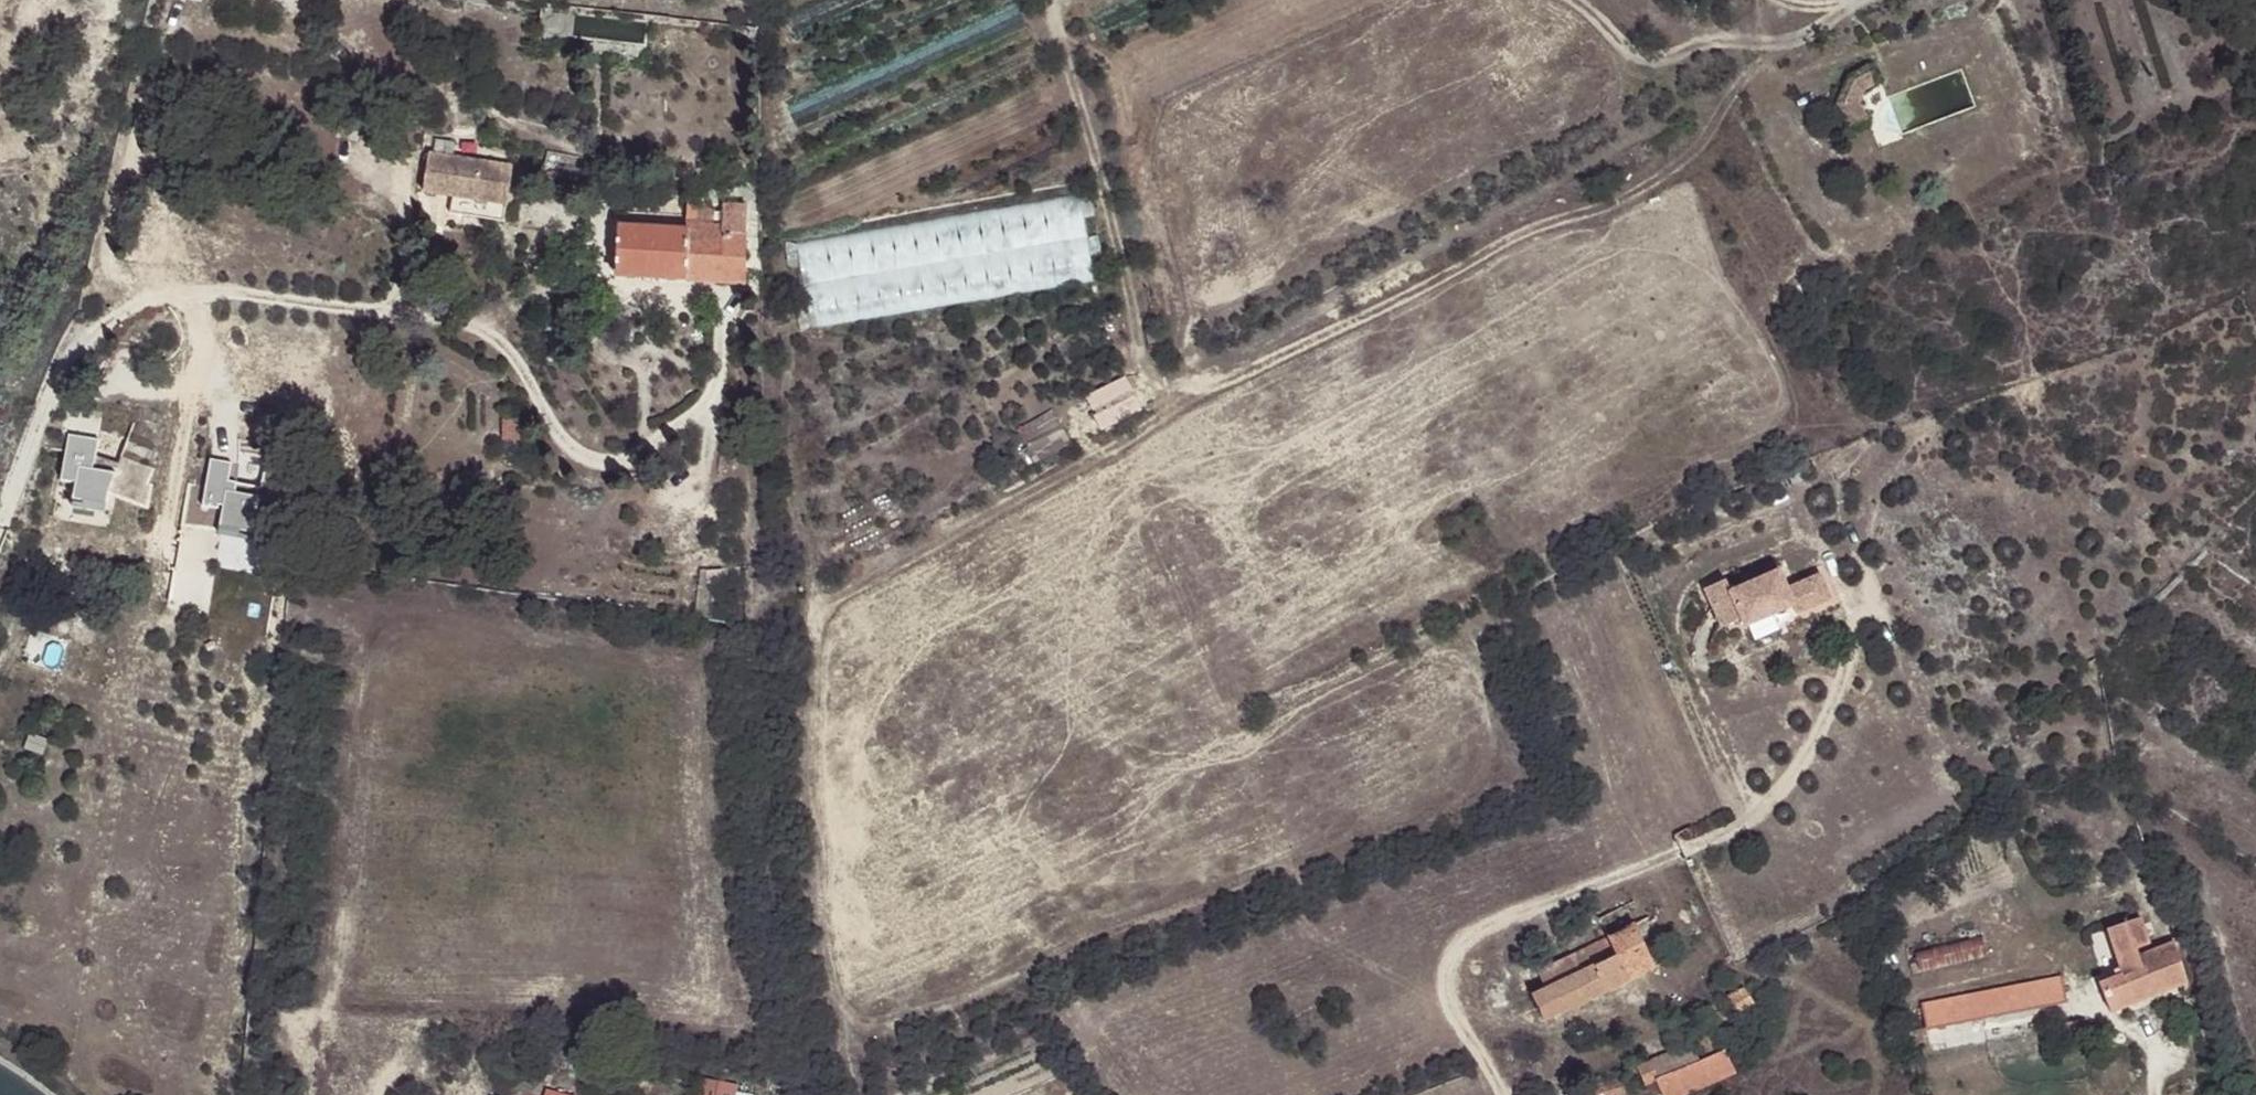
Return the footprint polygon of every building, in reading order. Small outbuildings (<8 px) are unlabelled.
[(515,167),(430,157),(425,196),(510,206),(515,167)] [(692,219),(691,231),(689,280),(748,284),(750,207),(725,206),(724,226),(716,226),(716,231),(698,231),(699,219),(692,219)] [(691,231),(620,227),(618,277),(689,280),(691,231)] [(1837,599),(1826,575),(1794,589),(1786,569),(1738,589),(1733,578),(1713,586),(1730,627),(1749,619),(1752,627),(1801,606),(1804,614),(1837,599)] [(1552,1016),(1677,959),(1657,915),(1545,966),(1552,984),(1539,989),(1552,1016)] [(2190,984),(2175,937),(2164,941),(2165,944),(2139,953),(2137,945),(2148,940),(2142,918),(2111,926),(2126,973),(2104,982),(2114,1011),(2190,984)] [(1927,983),(1957,978),(1950,947),(1921,952),(1927,983)] [(1726,1019),(1774,990),(1765,972),(1715,1002),(1726,1019)] [(2078,997),(2074,973),(1922,1005),(1926,1028),(2078,997)] [(1743,1073),(1737,1050),(1720,1055),(1714,1035),(1696,1040),(1701,1061),(1666,1073),(1660,1053),(1644,1058),(1650,1079),(1663,1075),(1669,1094),(1676,1094),(1743,1073)] [(1636,1089),(1632,1066),(1583,1081),(1586,1094),(1613,1094),(1636,1089)] [(734,1094),(736,1086),(699,1080),(696,1094),(734,1094)] [(2219,1083),(2206,1087),(2208,1094),(2223,1094),(2219,1083)]
